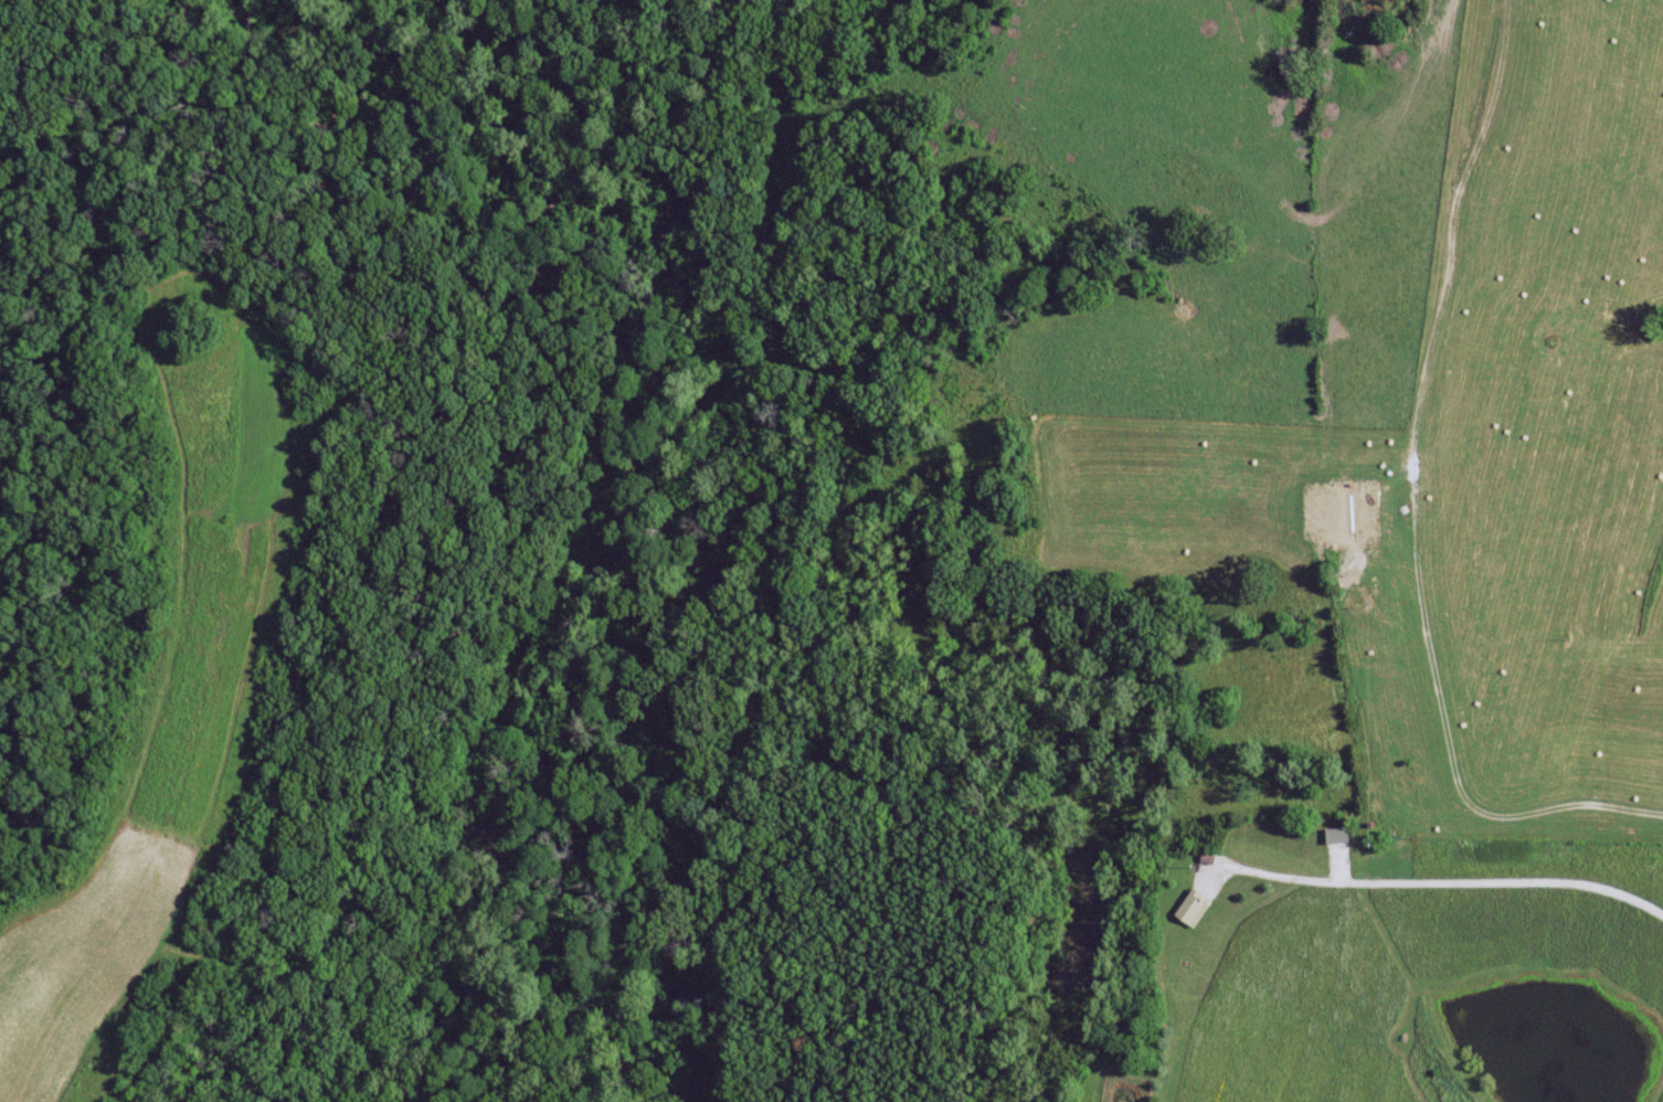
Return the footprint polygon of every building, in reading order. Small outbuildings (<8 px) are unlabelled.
[(1180,911),(1194,928),(1216,910),(1202,892),(1180,911)]
